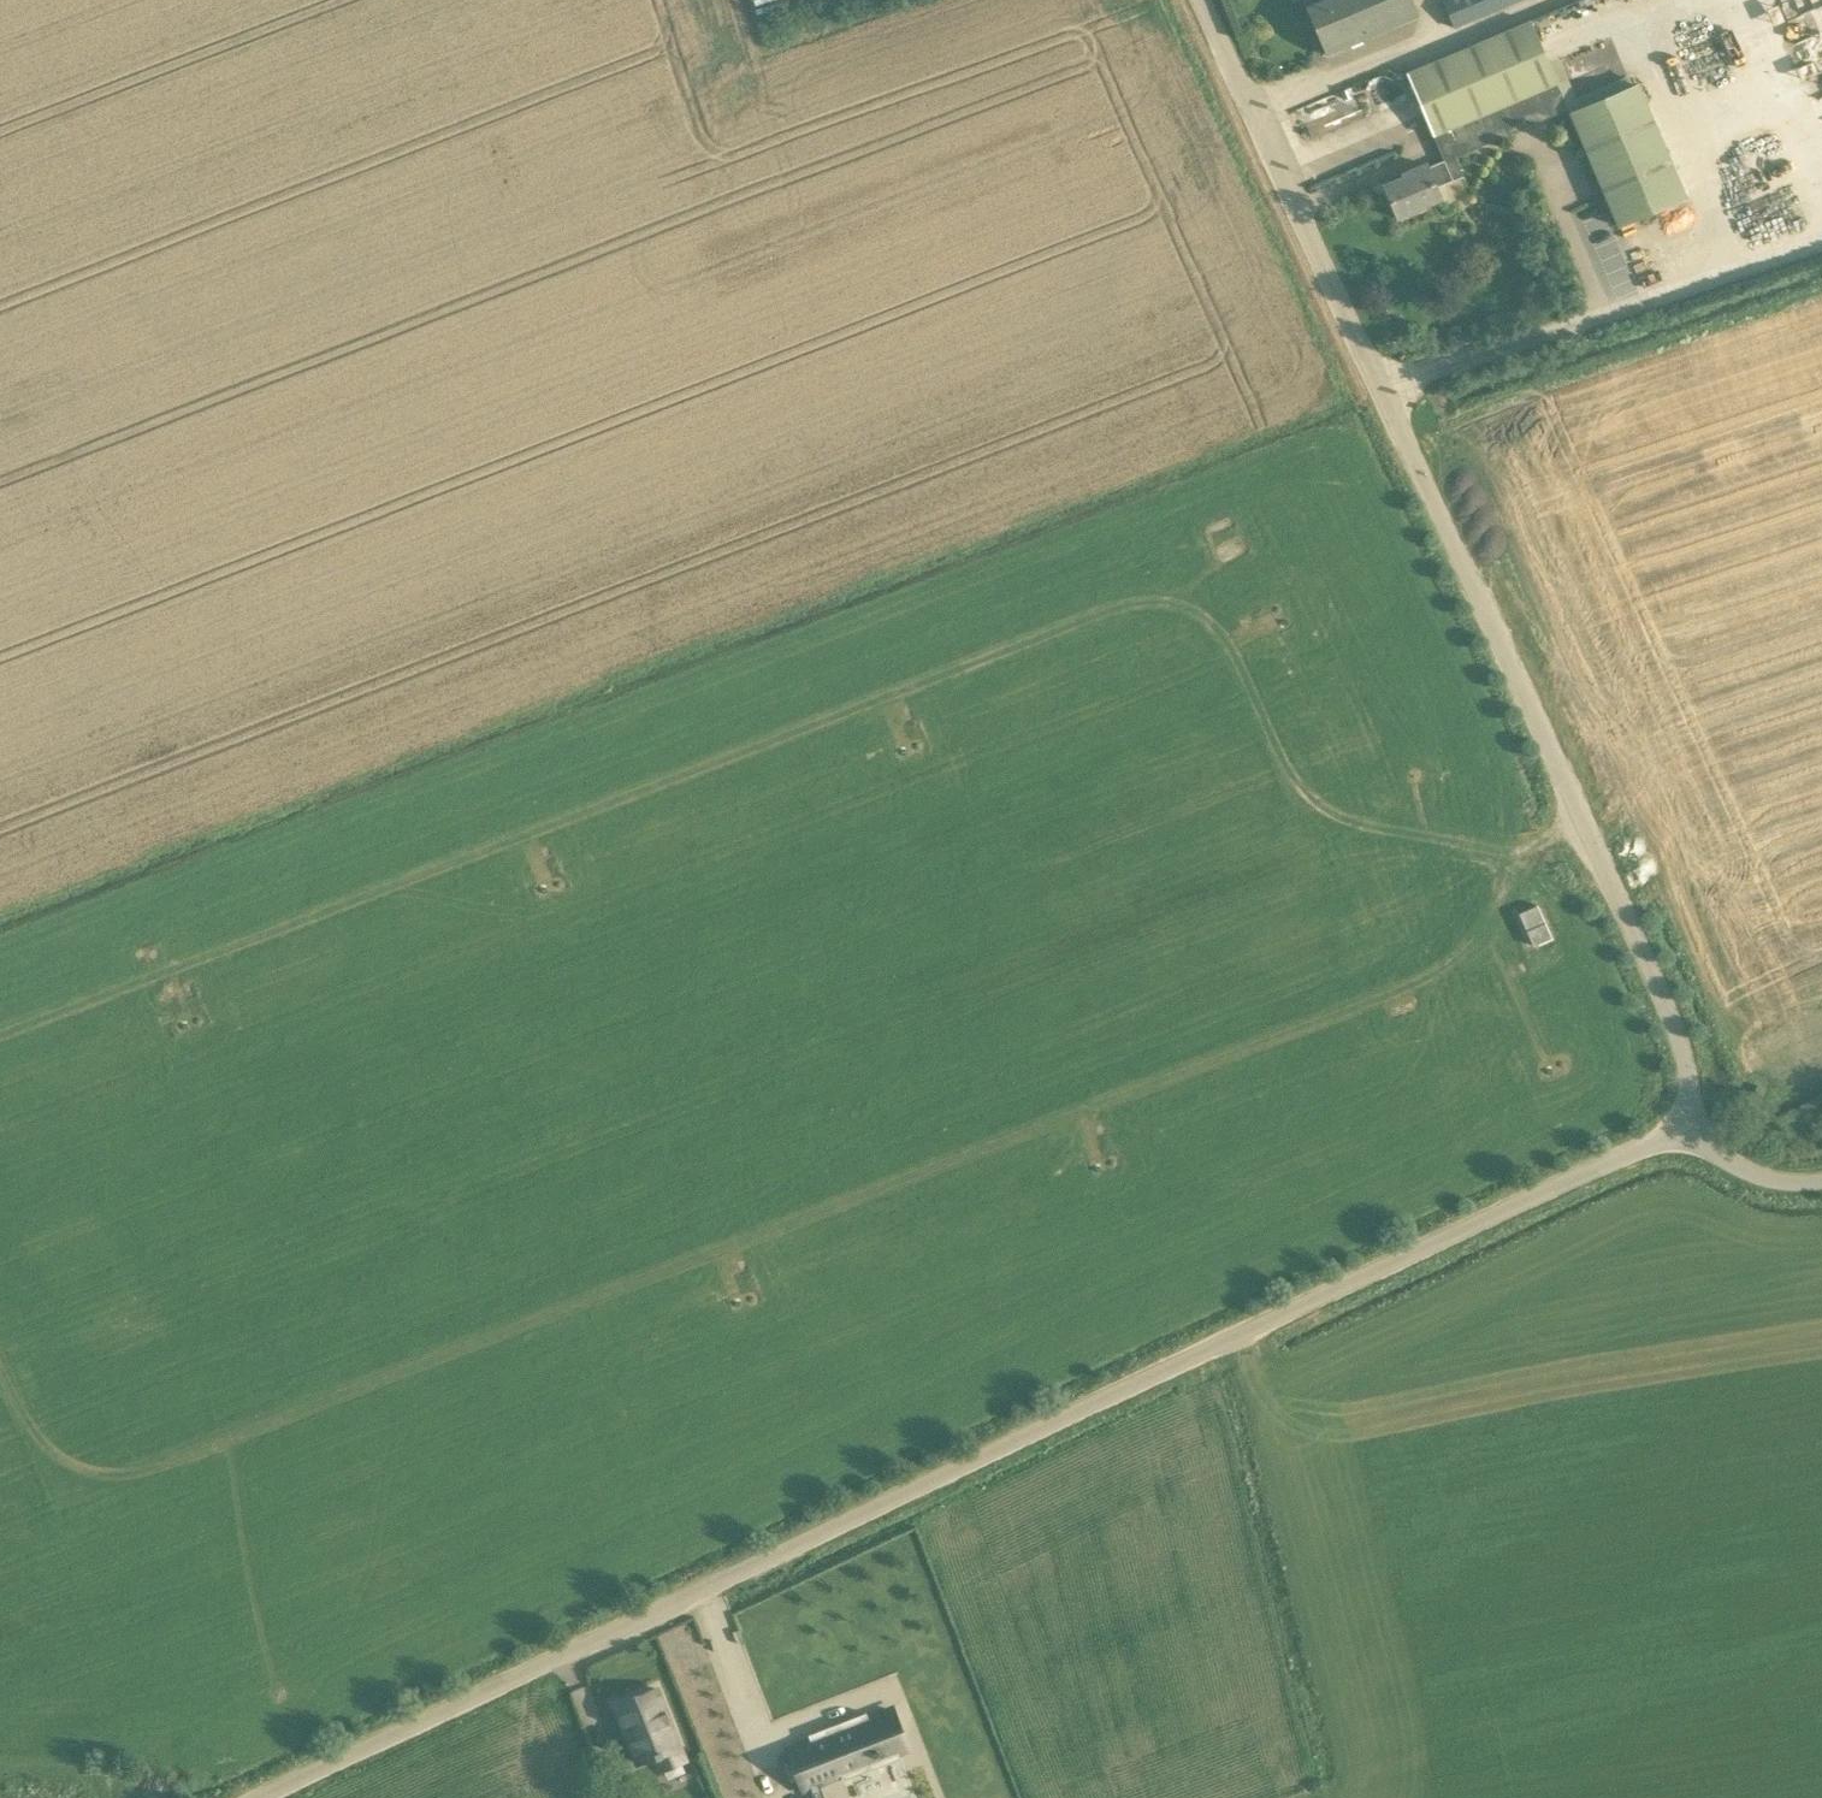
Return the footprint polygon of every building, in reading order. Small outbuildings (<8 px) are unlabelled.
[(1305,1),(1305,0),(1304,0),(1327,55),(1328,54),(1418,16),(1411,0),(1307,0),(1305,1)] [(1443,0),(1454,27),(1519,0),(1443,0)] [(1397,218),(1441,199),(1465,189),(1452,158),(1564,110),(1530,19),(1405,74),(1442,160),(1427,166),(1426,163),(1402,174),(1403,176),(1383,185),(1397,218)] [(1637,85),(1569,113),(1617,225),(1684,196),(1637,85)] [(1389,159),(1369,172),(1377,184),(1397,171),(1389,159)] [(1551,942),(1538,907),(1520,915),(1533,949),(1551,942)] [(615,1703),(639,1762),(656,1756),(657,1758),(662,1755),(661,1753),(679,1747),(655,1687),(615,1703)] [(819,1783),(842,1774),(843,1775),(897,1753),(906,1749),(905,1747),(904,1748),(889,1711),(891,1710),(890,1709),(790,1748),(805,1788),(810,1787),(814,1797),(825,1797),(819,1783)]
